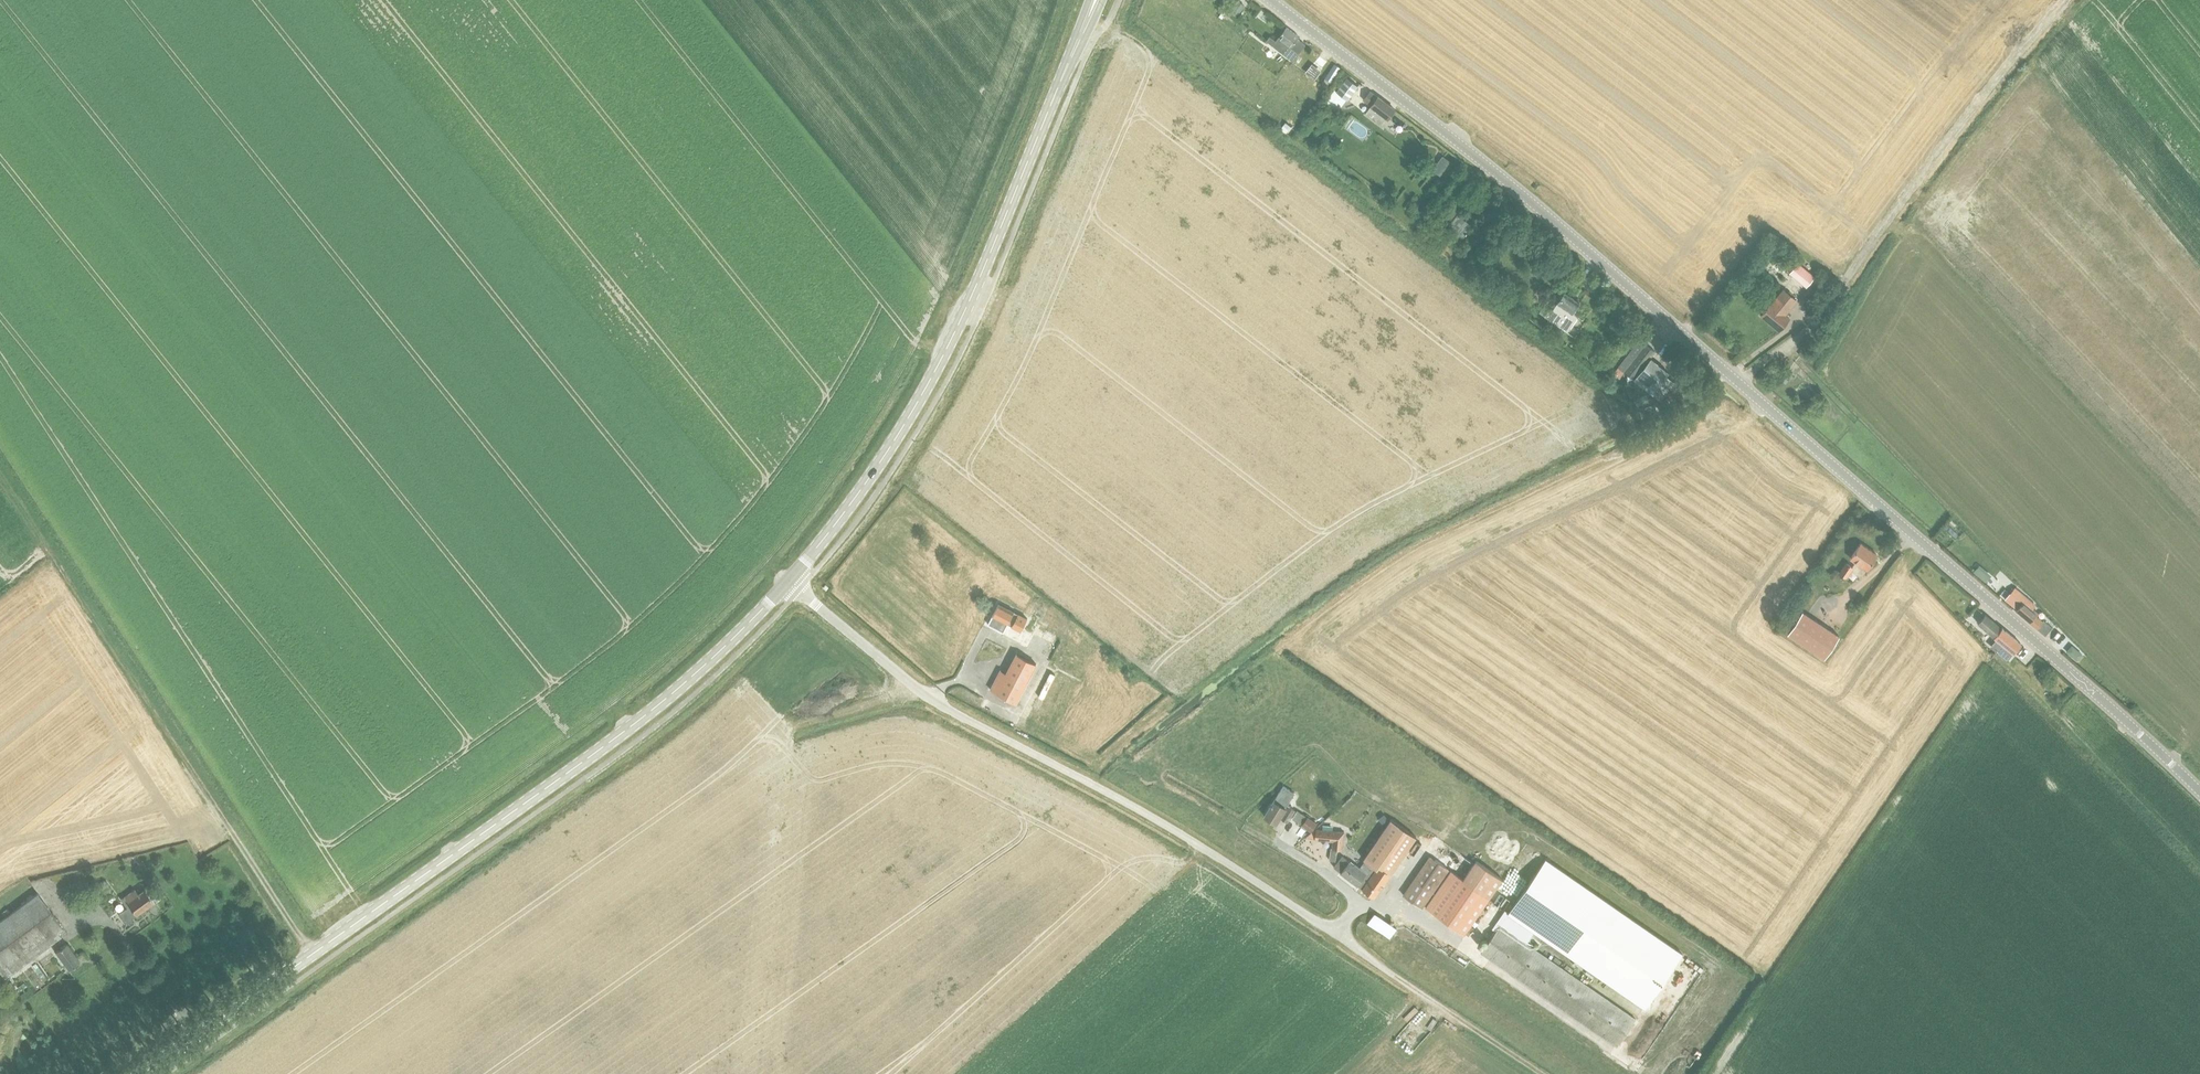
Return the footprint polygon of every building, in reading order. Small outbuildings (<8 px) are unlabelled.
[(1237,1),(1229,12),(1237,18),(1245,7),(1237,1)] [(1267,24),(1273,16),(1261,8),(1255,17),(1267,24)] [(1296,39),(1298,37),(1286,27),(1279,36),(1283,40),(1280,44),(1285,48),(1288,44),(1291,46),(1293,44),(1295,46),(1299,41),(1296,39)] [(1314,61),(1323,68),(1330,60),(1321,52),(1314,61)] [(1331,82),(1341,68),(1334,64),(1325,78),(1329,81),(1331,82)] [(1311,76),(1317,78),(1320,68),(1315,66),(1311,76)] [(1348,79),(1341,87),(1353,95),(1359,87),(1348,79)] [(1327,99),(1339,109),(1349,97),(1337,88),(1327,99)] [(1395,110),(1378,97),(1371,91),(1364,100),(1371,106),(1366,114),(1383,126),(1395,110)] [(1439,175),(1450,161),(1442,155),(1432,169),(1439,175)] [(1447,227),(1461,239),(1472,226),(1457,214),(1458,213),(1453,209),(1447,216),(1453,220),(1447,227)] [(1413,212),(1407,215),(1410,223),(1416,221),(1413,212)] [(1815,276),(1797,262),(1789,273),(1806,287),(1815,276)] [(1771,302),(1760,315),(1778,330),(1789,317),(1785,314),(1796,300),(1783,288),(1771,303),(1771,302)] [(1557,312),(1551,320),(1568,332),(1579,316),(1573,312),(1580,302),(1564,292),(1552,309),(1557,312)] [(1630,353),(1619,367),(1660,399),(1674,381),(1665,375),(1668,371),(1649,357),(1654,351),(1639,339),(1629,352),(1630,353)] [(1804,346),(1798,352),(1805,359),(1811,353),(1804,346)] [(1772,366),(1768,373),(1773,375),(1777,368),(1772,366)] [(1862,544),(1851,558),(1856,562),(1853,567),(1848,563),(1841,573),(1846,577),(1853,568),(1863,575),(1867,569),(1868,570),(1878,555),(1862,544)] [(2011,591),(2010,592),(2022,602),(2016,609),(2016,610),(2025,618),(2044,634),(2045,634),(2051,626),(2043,619),(2041,620),(2039,618),(2035,615),(2038,612),(2030,606),(2033,602),(2015,586),(2014,586),(2011,591)] [(1000,603),(989,623),(1004,631),(1021,640),(1026,632),(1021,630),(1027,617),(1000,603)] [(1788,633),(1825,657),(1840,635),(1802,611),(1788,633)] [(1985,613),(1978,622),(1997,638),(1990,645),(2000,654),(2007,647),(2013,652),(2020,643),(2010,635),(1987,614),(1985,613)] [(1000,655),(1004,647),(989,641),(985,649),(1000,655)] [(2071,645),(2066,652),(2076,661),(2082,655),(2071,645)] [(1034,662),(1015,653),(1005,672),(1000,670),(991,688),(1014,700),(1034,662)] [(1038,662),(1021,701),(1041,709),(1058,671),(1038,662)] [(1295,793),(1288,789),(1283,786),(1265,817),(1277,823),(1281,817),(1288,821),(1295,809),(1290,807),(1293,802),(1290,800),(1295,793)] [(1383,812),(1377,816),(1382,823),(1388,819),(1383,812)] [(1306,817),(1301,824),(1311,831),(1317,823),(1307,816),(1306,817)] [(1416,837),(1391,819),(1364,858),(1365,859),(1377,867),(1362,888),(1374,896),(1416,837)] [(1314,840),(1332,841),(1331,848),(1330,848),(1328,860),(1335,860),(1337,848),(1341,849),(1344,832),(1315,830),(1314,830),(1305,839),(1314,839),(1314,840)] [(1340,873),(1357,885),(1358,885),(1362,888),(1377,867),(1365,859),(1360,867),(1354,863),(1342,855),(1333,867),(1340,872),(1340,873)] [(1430,855),(1403,894),(1421,906),(1448,867),(1430,855)] [(1523,891),(1508,912),(1535,931),(1645,1007),(1682,954),(1545,859),(1523,891)] [(1451,870),(1426,906),(1464,932),(1489,896),(1490,896),(1502,879),(1476,860),(1463,878),(1451,870)] [(112,890),(104,880),(91,891),(98,901),(112,890)] [(118,914),(125,923),(154,901),(153,900),(155,898),(150,892),(148,894),(144,888),(137,894),(134,889),(121,899),(127,907),(118,914)] [(0,919),(0,971),(4,977),(60,935),(57,931),(62,927),(36,892),(0,919)] [(1495,931),(1481,952),(1617,1046),(1636,1019),(1526,943),(1535,931),(1508,912),(1505,909),(1492,928),(1495,931)] [(1390,939),(1397,928),(1374,913),(1367,924),(1390,939)] [(65,942),(54,950),(68,968),(79,960),(65,942)] [(25,988),(32,984),(25,972),(18,976),(25,988)] [(1611,998),(1638,1015),(1643,1008),(1615,991),(1611,998)]
